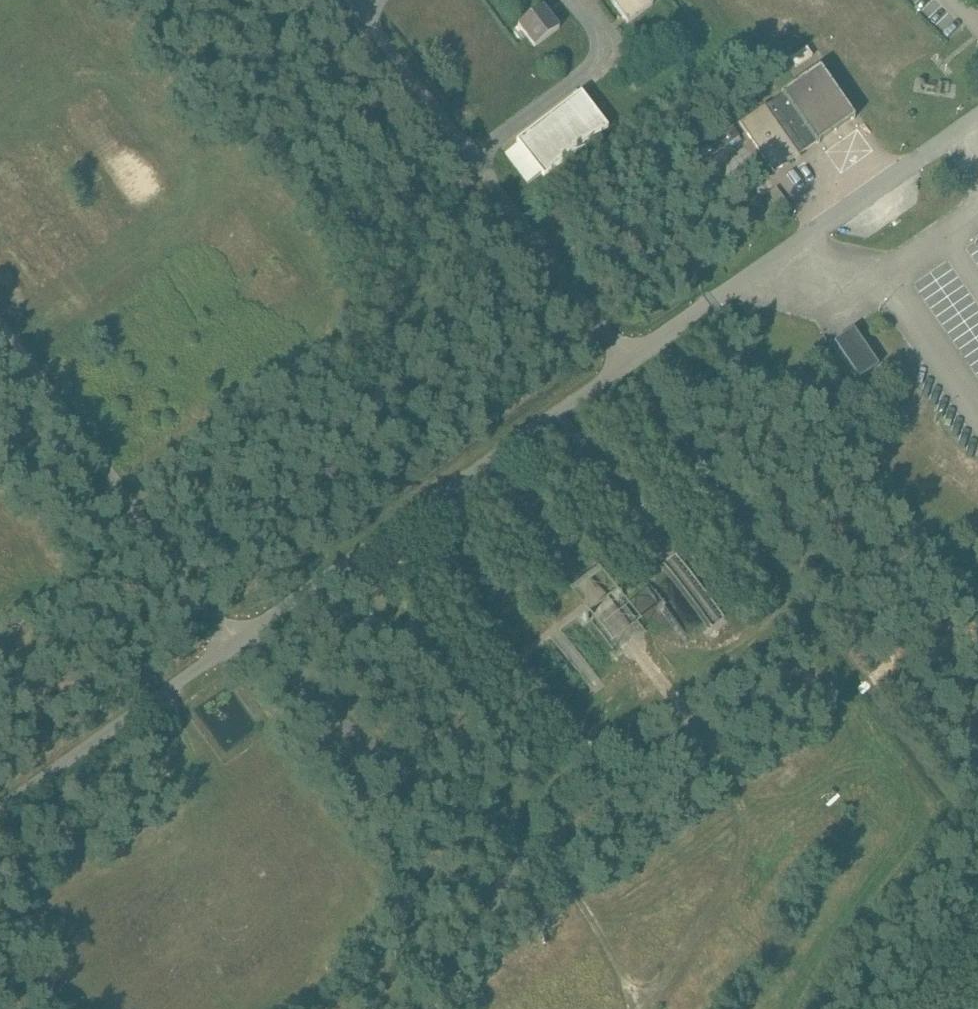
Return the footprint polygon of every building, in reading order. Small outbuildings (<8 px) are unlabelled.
[(649,0),(617,0),(612,3),(629,24),(653,5),(649,0)] [(561,28),(544,7),(519,27),(535,48),(561,28)] [(790,59),(796,68),(813,56),(807,47),(790,59)] [(637,91),(644,85),(630,67),(623,72),(637,91)] [(774,173),(800,155),(817,143),(818,144),(855,118),(820,68),(783,94),(784,95),(741,125),(774,173)] [(609,127),(583,93),(582,91),(517,141),(544,176),(609,127)] [(740,137),(734,129),(716,140),(722,149),(740,137)] [(721,150),(715,142),(698,153),(704,162),(721,150)] [(854,330),(835,343),(859,379),(879,365),(854,330)]
